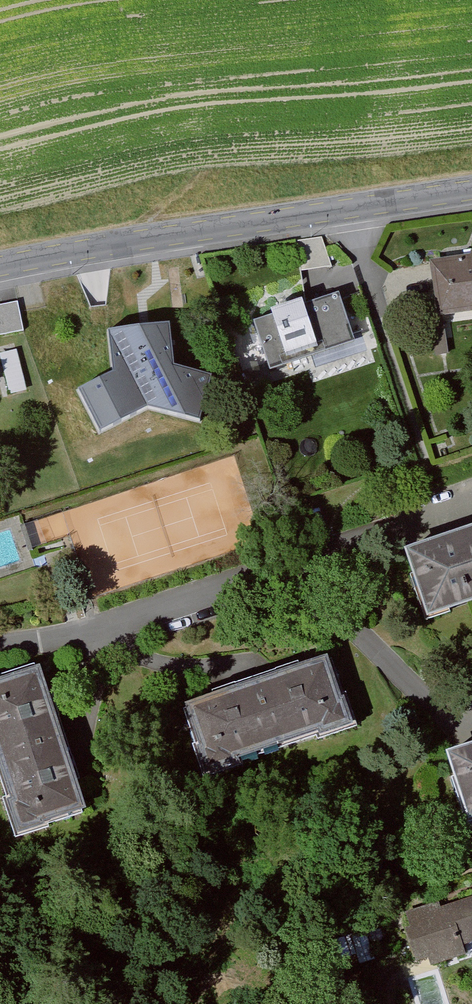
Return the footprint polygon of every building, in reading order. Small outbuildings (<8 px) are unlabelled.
[(295,242),(300,272),(329,268),(325,238),(295,242)] [(432,260),(438,314),(471,310),(471,256),(432,260)] [(273,370),(360,340),(342,290),(309,301),(307,295),(275,306),(277,312),(255,320),(273,370)] [(23,330),(17,302),(0,305),(0,335),(23,330)] [(169,324),(108,330),(113,373),(78,391),(98,433),(147,409),(200,422),(211,377),(174,366),(169,324)] [(408,545),(432,617),(471,604),(471,524),(408,545)] [(346,699),(334,661),(304,671),(303,667),(219,694),(221,699),(195,707),(208,747),(202,749),(213,781),(219,779),(246,770),(245,766),(320,741),(322,745),(358,733),(362,732),(351,697),(346,699)] [(47,669),(4,683),(3,678),(0,679),(0,762),(14,806),(10,808),(22,844),(55,834),(54,830),(95,817),(47,669)] [(448,758),(471,830),(471,750),(448,758)] [(400,919),(417,968),(427,964),(430,972),(467,960),(464,950),(471,948),(471,895),(400,919)]
